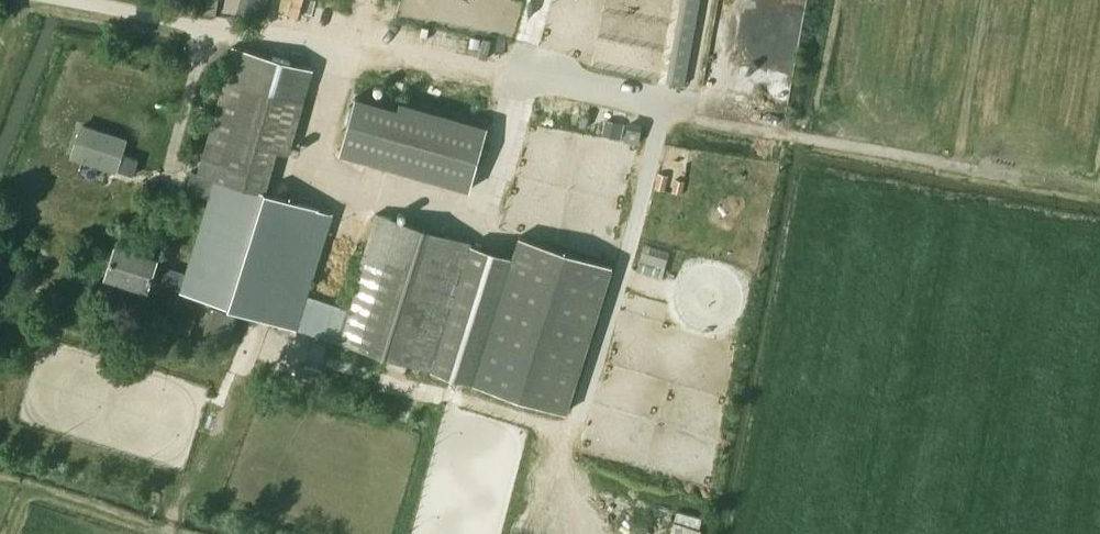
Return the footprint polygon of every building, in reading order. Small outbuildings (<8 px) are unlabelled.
[(195,11),(216,15),(219,0),(197,0),(195,11)] [(245,13),(262,18),(267,0),(248,0),(245,13)] [(806,0),(777,0),(760,106),(788,111),(806,0)] [(557,24),(554,52),(575,54),(579,26),(557,24)] [(148,288),(150,281),(181,290),(181,291),(296,328),(432,371),(434,365),(471,243),(376,213),(346,309),(306,297),(333,215),(267,192),(279,152),(289,155),(305,101),(315,68),(234,46),(225,77),(198,173),(192,171),(187,191),(209,197),(186,272),(156,263),(157,259),(116,246),(107,275),(148,288)] [(356,97),(340,153),(471,190),(489,127),(400,102),(398,109),(356,97)] [(122,141),(126,129),(116,125),(112,137),(83,126),(74,152),(118,169),(128,144),(122,141)] [(513,256),(474,376),(572,404),(612,265),(519,236),(513,256)] [(471,243),(434,365),(474,376),(513,256),(471,243)] [(506,441),(508,431),(476,424),(473,434),(506,441)]
